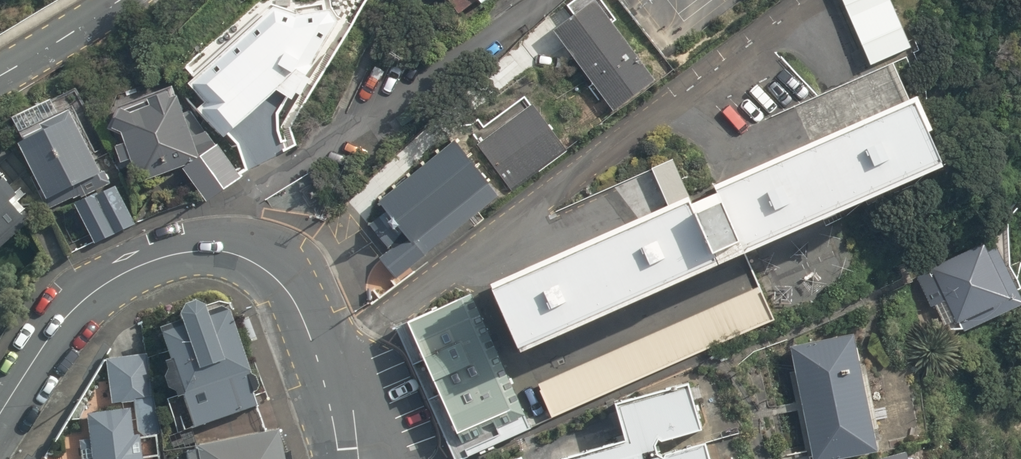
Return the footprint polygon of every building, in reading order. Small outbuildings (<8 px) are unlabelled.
[(478,0),(449,0),(459,14),(478,0)] [(610,22),(615,19),(601,0),(569,0),(564,4),(570,13),(549,29),(591,84),(589,86),(599,99),(601,97),(612,110),(653,79),(610,22)] [(868,65),(910,46),(889,0),(840,0),(868,65)] [(276,7),(190,83),(206,102),(198,109),(233,148),(278,131),(279,112),(297,92),(301,95),(313,79),(307,74),(340,21),(330,10),(301,16),(276,7)] [(472,278),(508,357),(937,166),(902,86),(692,179),(695,185),(684,190),(670,157),(648,167),(660,194),(472,278)] [(183,166),(207,201),(242,177),(219,143),(216,145),(207,131),(194,137),(179,95),(172,98),(170,92),(126,109),(123,107),(114,128),(122,132),(126,142),(117,146),(123,162),(131,159),(140,182),(183,166)] [(476,144),(512,192),(567,150),(531,103),(476,144)] [(53,196),(57,204),(74,195),(76,199),(104,185),(99,174),(102,172),(72,110),(43,124),(44,127),(26,136),(27,139),(22,142),(49,198),(53,196)] [(378,257),(395,279),(498,194),(452,137),(376,201),(384,211),(367,224),(387,250),(378,257)] [(7,240),(25,232),(20,220),(45,208),(15,145),(0,153),(0,226),(7,240)] [(78,203),(96,243),(137,225),(120,187),(100,196),(99,194),(78,203)] [(937,303),(950,328),(962,328),(1019,301),(990,242),(983,245),(982,243),(917,277),(931,306),(937,303)] [(537,389),(550,417),(772,317),(757,283),(536,383),(539,388),(537,389)] [(450,458),(455,458),(530,426),(470,289),(391,324),(450,458)] [(183,396),(194,428),(257,406),(252,392),(257,390),(257,392),(260,391),(254,373),(250,375),(244,356),(246,355),(243,344),(240,345),(229,311),(218,305),(204,309),(202,303),(191,300),(179,304),(175,317),(157,324),(167,359),(162,362),(165,370),(163,377),(167,389),(174,392),(176,397),(183,396)] [(239,318),(245,336),(254,332),(248,314),(239,318)] [(813,458),(829,458),(876,450),(852,332),(790,345),(813,458)] [(138,429),(145,434),(160,433),(147,356),(106,359),(110,406),(133,401),(138,429)] [(608,400),(619,438),(554,455),(555,458),(710,458),(704,439),(659,452),(656,443),(702,430),(687,379),(608,400)] [(139,434),(133,435),(129,408),(85,413),(88,441),(82,442),(84,458),(142,458),(139,434)] [(187,458),(282,458),(276,429),(193,446),(194,448),(186,450),(187,458)]
